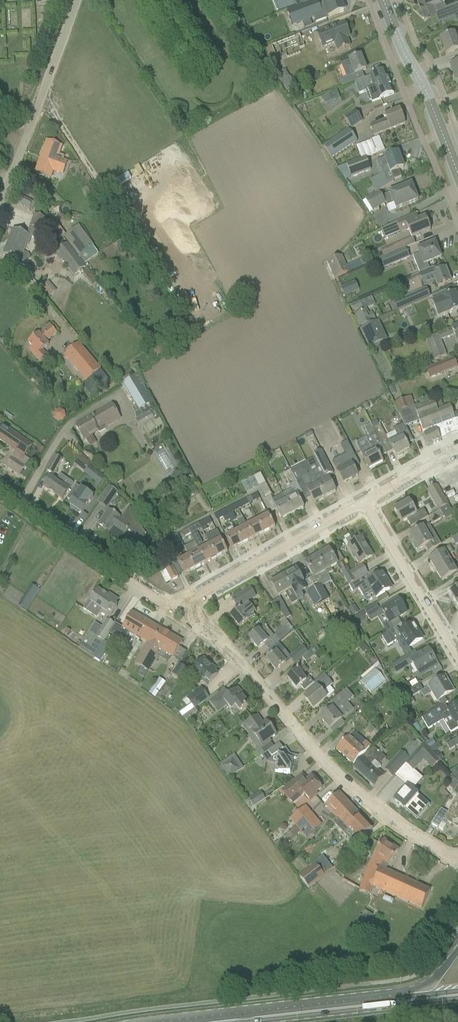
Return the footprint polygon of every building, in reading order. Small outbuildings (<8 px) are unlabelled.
[(288,11),(290,18),(290,19),(293,27),(315,19),(316,23),(329,18),(344,12),(346,10),(347,9),(346,8),(345,3),(341,3),(340,0),(335,0),(323,4),(324,5),(321,6),(319,0),(316,0),(303,5),(296,8),(291,10),(288,11)] [(425,12),(435,8),(436,8),(441,19),(455,13),(457,17),(457,0),(452,0),(446,2),(446,0),(421,0),(425,12)] [(346,24),(339,27),(338,25),(329,28),(330,31),(317,35),(322,48),(335,43),(338,52),(343,50),(343,51),(346,50),(346,49),(350,47),(347,39),(351,37),(346,24)] [(300,35),(271,46),(276,59),(286,55),(287,59),(301,53),(300,49),(305,47),(300,35)] [(455,35),(441,40),(446,55),(457,51),(457,43),(455,35)] [(346,78),(340,81),(341,83),(342,87),(354,82),(365,78),(363,74),(362,72),(366,71),(361,57),(352,60),(341,64),(343,71),(352,68),(355,75),(346,78)] [(365,79),(365,78),(354,82),(359,94),(366,91),(370,102),(371,101),(372,103),(394,94),(385,72),(365,79)] [(296,84),(291,77),(290,78),(282,83),(287,90),(296,84)] [(327,109),(341,100),(335,89),(320,98),(327,109)] [(289,98),(294,106),(299,102),(294,95),(289,98)] [(387,121),(371,127),(374,136),(390,130),(406,124),(399,108),(384,114),(387,121)] [(345,118),(352,129),(362,121),(355,111),(345,118)] [(349,130),(324,147),(332,159),(358,142),(349,130)] [(39,166),(63,175),(67,163),(63,161),(65,157),(58,155),(61,147),(48,142),(39,166)] [(383,173),(371,181),(375,193),(375,192),(376,194),(394,182),(393,181),(394,180),(402,178),(399,171),(404,169),(403,167),(405,166),(404,162),(401,162),(398,154),(389,157),(377,162),(379,169),(381,168),(383,173)] [(347,165),(351,178),(371,171),(366,158),(347,165)] [(389,195),(395,211),(409,205),(419,201),(412,185),(403,188),(389,195)] [(83,190),(88,198),(92,195),(87,187),(83,190)] [(363,203),(370,214),(386,203),(382,198),(379,192),(363,203)] [(53,222),(35,215),(30,227),(36,229),(48,234),(53,222)] [(406,219),(382,230),(386,239),(400,232),(401,233),(409,231),(412,239),(416,237),(417,238),(420,237),(421,235),(431,231),(425,218),(418,221),(416,215),(406,219)] [(79,226),(64,237),(79,257),(79,256),(86,252),(92,260),(99,255),(93,247),(93,246),(79,226)] [(28,255),(26,253),(32,238),(13,230),(3,255),(20,262),(20,261),(25,262),(26,262),(27,262),(29,261),(30,260),(30,259),(30,257),(29,255),(28,255)] [(403,242),(392,248),(393,251),(394,254),(400,251),(406,249),(403,242)] [(413,257),(420,274),(430,270),(428,265),(442,259),(435,243),(418,250),(419,255),(413,257)] [(68,245),(58,252),(63,259),(62,260),(75,276),(79,273),(81,275),(82,274),(84,273),(82,271),(86,268),(68,245)] [(384,258),(380,260),(384,269),(391,266),(410,258),(406,249),(400,251),(394,254),(384,258)] [(328,263),(335,279),(349,273),(343,257),(328,263)] [(430,270),(420,274),(425,287),(436,283),(438,287),(442,286),(451,282),(446,269),(443,270),(441,265),(430,270)] [(343,298),(359,292),(355,281),(339,287),(343,298)] [(46,284),(43,287),(51,296),(54,294),(46,284)] [(394,303),(398,312),(431,298),(427,289),(394,303)] [(432,297),(434,303),(433,303),(439,318),(447,314),(447,315),(452,313),(457,311),(457,300),(456,294),(448,297),(446,292),(432,297)] [(361,302),(350,305),(352,311),(363,307),(361,302)] [(369,314),(367,310),(356,315),(361,327),(376,320),(372,313),(369,314)] [(376,324),(362,330),(370,348),(384,342),(376,324)] [(29,350),(39,363),(48,356),(43,351),(49,345),(46,342),(57,333),(50,325),(28,343),(32,348),(29,350)] [(435,360),(447,356),(441,341),(454,336),(457,343),(457,342),(457,327),(438,335),(426,339),(435,360)] [(79,344),(65,356),(86,383),(95,393),(109,380),(101,370),(79,344)] [(454,359),(427,370),(430,378),(457,367),(454,359)] [(135,375),(122,383),(142,416),(136,420),(141,430),(143,429),(147,434),(163,424),(151,404),(152,403),(135,375)] [(407,400),(396,404),(399,412),(410,408),(407,400)] [(434,401),(399,413),(404,424),(406,427),(419,422),(418,419),(444,409),(441,400),(435,402),(434,401)] [(84,421),(76,426),(84,441),(93,435),(98,432),(99,433),(100,434),(106,430),(106,428),(105,426),(120,418),(113,405),(103,410),(84,421)] [(429,447),(441,441),(441,439),(446,437),(447,435),(456,432),(457,433),(457,420),(456,421),(454,416),(450,406),(444,409),(418,419),(419,422),(423,430),(421,430),(425,438),(429,447)] [(55,411),(53,415),(54,420),(58,422),(63,421),(66,417),(65,412),(60,409),(55,411)] [(379,425),(373,428),(387,455),(386,453),(393,449),(396,457),(397,456),(398,457),(400,458),(404,456),(404,454),(403,453),(404,453),(410,450),(407,445),(413,442),(406,428),(404,424),(394,430),(395,432),(397,436),(388,441),(380,425),(379,425)] [(370,445),(359,451),(365,462),(369,471),(370,471),(369,470),(383,463),(384,463),(381,457),(386,454),(387,455),(373,428),(371,425),(365,428),(366,432),(369,437),(366,438),(370,445)] [(20,476),(30,461),(24,457),(32,445),(4,426),(0,431),(0,440),(13,449),(2,464),(20,476)] [(333,462),(334,465),(338,472),(339,475),(344,484),(358,477),(354,468),(359,465),(347,442),(341,445),(346,455),(339,459),(333,462)] [(74,463),(78,458),(68,451),(64,456),(74,463)] [(167,451),(158,455),(165,471),(174,468),(167,451)] [(47,471),(54,475),(62,460),(55,456),(47,471)] [(81,456),(74,464),(84,472),(91,464),(81,456)] [(317,469),(311,472),(325,498),(336,493),(331,484),(329,479),(327,476),(332,473),(329,467),(326,461),(325,458),(318,462),(317,462),(320,468),(323,473),(319,475),(317,469)] [(90,467),(84,473),(95,482),(95,481),(101,474),(91,465),(90,467)] [(302,469),(294,472),(298,480),(296,482),(297,483),(301,491),(306,488),(308,490),(310,495),(312,498),(315,504),(325,498),(311,472),(310,469),(309,468),(303,472),(302,469)] [(283,475),(290,486),(297,483),(296,482),(290,471),(283,475)] [(261,474),(254,477),(259,487),(266,500),(271,497),(272,496),(266,484),(261,474)] [(56,496),(63,501),(70,491),(69,490),(73,483),(61,475),(56,482),(51,478),(44,488),(49,492),(56,496)] [(178,481),(178,482),(182,484),(183,483),(186,485),(189,478),(182,475),(181,475),(180,475),(180,476),(181,476),(179,481),(178,480),(178,481)] [(75,512),(79,514),(81,513),(82,514),(93,497),(76,486),(67,499),(72,502),(70,506),(75,509),(75,512)] [(109,486),(98,503),(107,509),(118,492),(109,486)] [(436,509),(438,512),(441,510),(448,506),(437,487),(428,491),(438,508),(436,509)] [(283,495),(293,515),(304,509),(294,489),(283,495)] [(251,496),(254,502),(260,499),(257,493),(251,496)] [(272,500),(282,520),(293,515),(283,495),(272,500)] [(235,504),(239,510),(250,504),(247,499),(235,504)] [(407,520),(411,527),(429,517),(424,509),(416,514),(410,502),(395,510),(402,523),(407,520)] [(235,504),(225,510),(230,520),(231,520),(232,523),(237,520),(236,518),(233,513),(239,510),(235,504)] [(428,518),(432,525),(445,518),(444,516),(451,511),(448,506),(441,510),(438,512),(428,518)] [(104,516),(99,525),(104,528),(103,529),(109,533),(114,526),(126,534),(128,531),(136,536),(144,530),(133,517),(136,515),(130,507),(121,520),(119,518),(120,517),(109,509),(104,516)] [(223,518),(226,523),(230,520),(225,510),(215,515),(217,521),(223,518)] [(258,521),(264,534),(275,528),(269,516),(258,521)] [(237,532),(243,545),(254,539),(247,527),(242,517),(237,520),(242,530),(237,532)] [(199,524),(204,532),(208,530),(207,527),(213,523),(210,518),(199,524)] [(247,527),(254,539),(264,534),(258,521),(247,527)] [(195,543),(206,564),(217,558),(211,546),(206,548),(197,532),(202,530),(204,532),(199,524),(189,529),(194,539),(193,539),(195,543)] [(419,531),(410,536),(415,543),(413,544),(417,550),(418,549),(419,551),(426,547),(429,553),(437,548),(441,546),(435,536),(430,538),(429,535),(433,532),(429,526),(423,529),(419,531)] [(182,532),(185,538),(191,535),(188,529),(182,532)] [(211,546),(217,558),(228,553),(221,540),(222,540),(218,531),(206,537),(211,546)] [(226,538),(232,551),(243,545),(237,532),(226,538)] [(160,543),(164,551),(171,547),(170,546),(180,540),(177,534),(160,543)] [(349,546),(360,565),(373,557),(362,538),(357,541),(349,546)] [(206,564),(195,543),(184,548),(189,557),(195,570),(206,564)] [(430,561),(436,571),(451,563),(447,557),(453,554),(450,547),(441,552),(442,554),(430,561)] [(328,575),(333,572),(331,568),(337,565),(329,551),(318,558),(328,575)] [(178,563),(185,575),(195,570),(189,557),(178,563)] [(322,581),(325,586),(331,582),(330,581),(331,580),(328,575),(318,558),(306,564),(317,584),(322,581)] [(442,582),(455,575),(456,576),(457,574),(457,566),(454,568),(451,563),(436,571),(442,582)] [(351,573),(355,580),(366,573),(362,566),(351,573)] [(340,571),(349,586),(356,582),(355,580),(351,573),(347,567),(340,571)] [(166,571),(172,582),(179,578),(173,568),(166,571)] [(298,602),(303,599),(301,594),(306,591),(302,584),(304,583),(296,570),(295,570),(294,569),(289,572),(290,574),(284,577),(298,602)] [(371,589),(376,598),(390,589),(384,580),(386,579),(383,573),(369,582),(365,576),(355,583),(349,586),(353,594),(359,590),(362,595),(371,589)] [(286,593),(292,605),(298,602),(284,577),(272,584),(279,597),(286,593)] [(19,607),(26,611),(38,590),(32,586),(19,607)] [(319,587),(314,590),(322,603),(329,599),(321,586),(319,587)] [(240,609),(231,617),(240,628),(250,620),(252,619),(255,617),(255,615),(249,606),(247,602),(256,597),(255,596),(251,590),(251,589),(233,600),(237,608),(238,607),(240,609)] [(449,593),(454,602),(457,606),(457,605),(457,589),(449,593)] [(83,609),(96,618),(101,611),(110,617),(117,607),(115,606),(118,601),(112,597),(111,598),(99,590),(90,602),(89,601),(83,609)] [(309,593),(308,594),(315,607),(322,603),(314,590),(309,593)] [(285,620),(286,620),(291,617),(281,598),(273,603),(276,608),(277,607),(285,618),(285,619),(285,620)] [(402,624),(398,619),(407,613),(398,600),(382,610),(390,624),(390,623),(394,629),(402,624)] [(364,612),(371,623),(383,616),(376,605),(364,612)] [(359,613),(355,606),(349,609),(353,617),(359,613)] [(115,626),(110,634),(124,642),(130,633),(130,632),(142,639),(150,623),(133,613),(128,622),(124,629),(116,625),(115,626)] [(340,627),(345,633),(350,628),(354,632),(360,628),(351,617),(340,627)] [(275,636),(280,641),(294,630),(289,624),(286,620),(285,620),(285,619),(282,621),(286,627),(275,636)] [(89,633),(79,648),(94,658),(100,649),(105,641),(110,634),(115,626),(107,621),(102,628),(95,624),(89,633)] [(147,643),(135,664),(136,664),(148,671),(160,650),(174,658),(178,651),(183,642),(158,628),(150,623),(142,639),(147,643)] [(403,638),(409,648),(423,640),(421,638),(422,637),(422,636),(422,634),(421,633),(420,633),(419,632),(418,633),(414,625),(397,635),(394,630),(382,637),(388,647),(403,638)] [(250,639),(259,650),(274,637),(270,632),(265,626),(250,639)] [(249,632),(243,637),(246,641),(252,636),(249,632)] [(105,641),(94,658),(100,663),(111,646),(110,645),(105,641)] [(139,642),(128,659),(131,661),(142,644),(139,642)] [(268,660),(277,671),(287,663),(280,655),(285,651),(279,643),(268,652),(272,657),(268,660)] [(359,647),(363,653),(368,649),(364,643),(359,647)] [(308,653),(302,647),(290,658),(295,665),(308,653)] [(303,658),(307,663),(321,652),(316,647),(303,658)] [(410,649),(403,653),(406,658),(413,654),(410,649)] [(406,658),(401,661),(405,668),(413,664),(419,674),(422,671),(424,675),(430,671),(438,666),(429,650),(416,658),(413,653),(413,654),(406,658)] [(197,677),(207,687),(211,682),(218,675),(212,670),(214,667),(204,658),(197,666),(193,670),(199,676),(197,677)] [(359,680),(371,695),(386,682),(378,672),(382,669),(379,663),(359,680)] [(179,664),(172,674),(180,680),(187,669),(179,664)] [(301,686),(305,691),(314,684),(310,678),(307,680),(302,675),(308,671),(304,666),(288,679),(297,690),(301,686)] [(305,699),(314,710),(327,699),(323,694),(334,684),(326,674),(314,683),(318,688),(305,699)] [(433,693),(438,702),(454,692),(450,686),(448,686),(444,679),(446,678),(445,677),(421,692),(425,698),(433,693)] [(149,694),(155,698),(166,683),(160,679),(149,694)] [(393,689),(398,698),(408,692),(403,682),(402,683),(401,682),(398,684),(398,685),(393,689)] [(155,698),(161,703),(172,687),(166,683),(155,698)] [(183,717),(184,717),(183,716),(195,708),(195,709),(209,698),(204,691),(201,687),(187,698),(191,704),(179,712),(183,717)] [(217,696),(211,702),(215,707),(217,709),(220,713),(228,705),(231,709),(230,710),(233,713),(234,714),(235,714),(237,715),(238,715),(239,714),(241,714),(242,712),(250,706),(243,697),(244,696),(242,694),(238,688),(230,695),(225,690),(217,696)] [(321,719),(334,734),(345,725),(342,720),(354,710),(348,703),(354,698),(347,690),(329,705),(333,709),(321,719)] [(398,698),(405,710),(415,703),(408,692),(398,698)] [(422,718),(429,730),(439,724),(446,719),(451,716),(454,721),(449,724),(450,725),(449,725),(448,729),(451,734),(454,732),(457,729),(457,705),(448,711),(449,713),(445,715),(441,708),(448,703),(440,708),(422,718)] [(184,717),(186,720),(197,711),(195,709),(195,708),(183,716),(184,717)] [(368,725),(361,715),(351,722),(359,732),(368,725)] [(250,722),(244,727),(251,735),(251,736),(254,734),(258,739),(253,743),(256,748),(256,752),(260,758),(262,756),(265,754),(261,749),(263,748),(271,742),(270,740),(277,735),(267,722),(262,726),(260,724),(263,723),(258,716),(250,722)] [(371,747),(355,731),(337,750),(353,766),(371,747)] [(426,744),(430,748),(436,744),(434,740),(429,742),(425,737),(422,738),(427,744),(426,744)] [(447,746),(451,751),(457,746),(457,739),(447,746)] [(401,753),(385,770),(393,777),(409,760),(410,760),(420,749),(414,744),(414,743),(403,754),(401,753)] [(406,765),(414,772),(424,760),(432,769),(440,762),(433,753),(424,743),(420,749),(410,760),(406,765)] [(268,752),(272,758),(279,754),(277,765),(275,772),(281,773),(291,775),(293,760),(297,758),(296,756),(291,755),(286,748),(283,750),(280,744),(272,750),(268,752)] [(436,744),(430,748),(433,753),(440,749),(437,744),(436,744)] [(360,761),(354,768),(374,787),(381,779),(383,777),(377,771),(381,766),(375,761),(382,754),(375,748),(367,753),(363,758),(360,761)] [(221,767),(230,779),(244,769),(237,757),(236,758),(234,755),(223,763),(224,765),(221,767)] [(305,794),(311,802),(318,795),(317,794),(322,789),(321,787),(322,786),(318,782),(317,783),(312,777),(308,781),(303,775),(294,782),(294,781),(282,791),(288,799),(297,791),(302,796),(305,794)] [(408,786),(395,801),(417,820),(430,805),(408,786)] [(249,800),(254,807),(266,799),(261,792),(249,800)] [(332,800),(326,806),(337,818),(340,821),(346,816),(352,823),(360,816),(340,793),(332,800)] [(442,810),(446,812),(455,797),(451,795),(442,810)] [(457,828),(457,796),(449,812),(448,813),(442,810),(431,825),(439,829),(444,820),(457,828)] [(291,820),(297,826),(311,814),(306,807),(291,820)] [(289,833),(294,838),(300,832),(307,839),(322,826),(311,814),(297,826),(289,833)] [(340,821),(336,825),(344,834),(348,830),(359,841),(365,836),(373,829),(360,816),(352,823),(346,816),(340,821)] [(373,888),(422,909),(431,891),(386,870),(389,865),(399,851),(384,841),(373,858),(359,891),(370,895),(373,888)] [(352,854),(347,859),(351,863),(356,858),(352,854)] [(325,876),(315,864),(299,877),(309,889),(325,876)]
